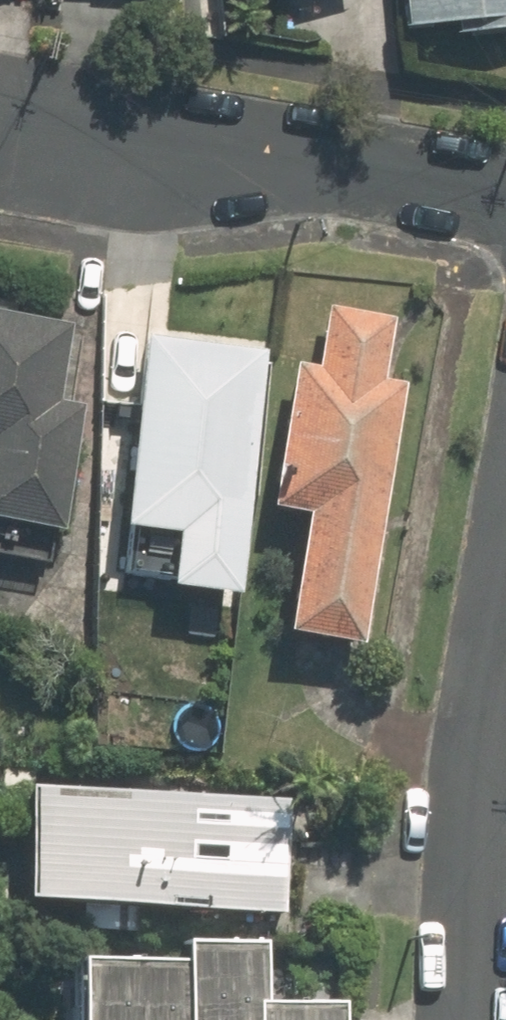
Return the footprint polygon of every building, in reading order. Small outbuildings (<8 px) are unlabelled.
[(220,9),(261,5),(261,0),(219,0),(220,9)] [(395,43),(505,36),(505,0),(392,0),(395,43)] [(309,369),(287,365),(261,507),(296,513),(274,636),(351,650),(400,386),(377,382),(389,319),(321,307),(309,369)] [(42,566),(71,405),(53,402),(67,323),(0,311),(0,558),(42,566)] [(232,546),(260,348),(135,330),(107,528),(232,546)] [(284,799),(13,783),(6,901),(277,918),(284,799)] [(338,999),(257,999),(257,941),(172,940),(172,963),(53,962),(52,1019),(338,1019),(338,999)]
